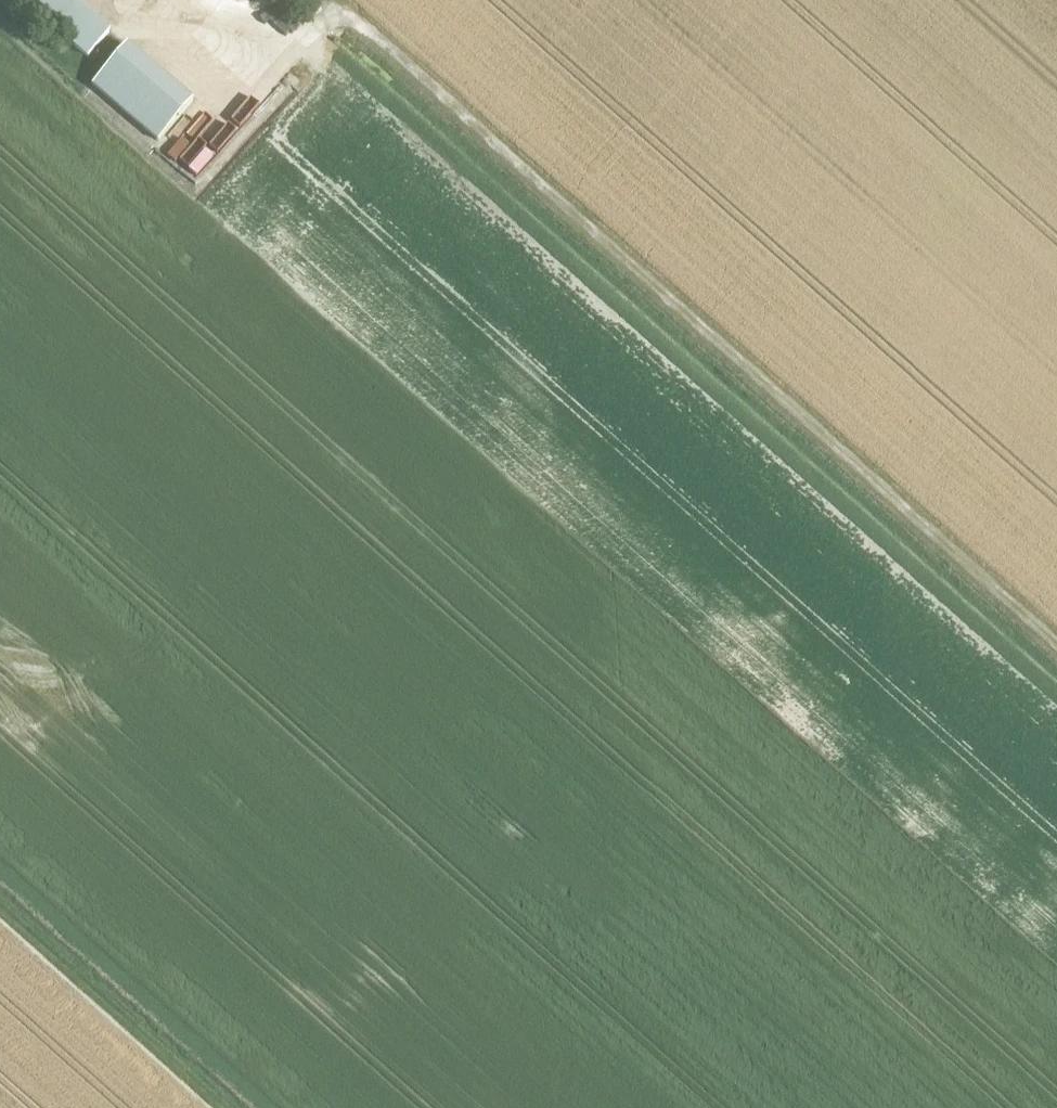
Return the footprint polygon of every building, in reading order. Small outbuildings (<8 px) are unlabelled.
[(111,30),(76,0),(34,0),(93,51),(111,30)] [(159,141),(193,100),(127,44),(92,85),(159,141)]
